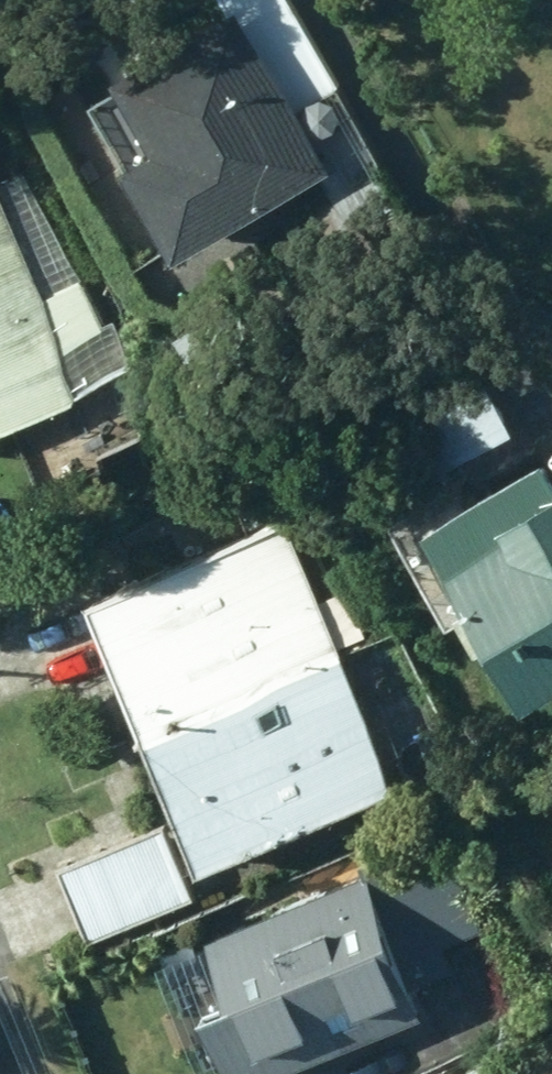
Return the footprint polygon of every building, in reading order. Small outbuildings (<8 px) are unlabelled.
[(230,0),(207,0),(103,57),(147,137),(114,151),(163,241),(316,158),(230,0)] [(44,292),(81,276),(35,165),(0,179),(0,310),(44,292)] [(44,292),(0,310),(0,438),(89,401),(44,292)] [(416,517),(508,689),(551,671),(551,479),(538,453),(416,517)] [(373,776),(271,520),(92,578),(201,838),(373,776)] [(198,899),(165,825),(60,871),(93,945),(198,899)] [(257,1067),(410,1006),(360,872),(200,932),(217,981),(184,994),(214,1056),(257,1067)]
